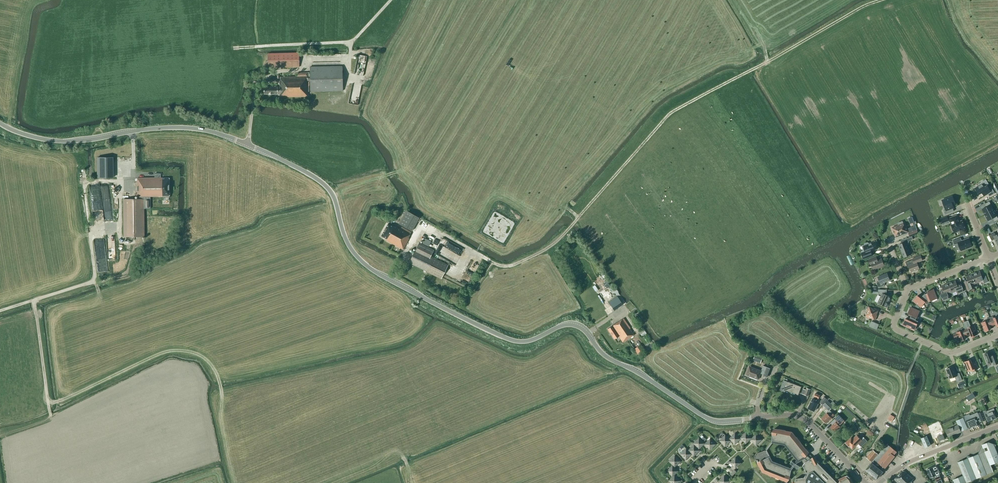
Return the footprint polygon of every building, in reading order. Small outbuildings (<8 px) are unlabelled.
[(268,68),(299,67),(299,53),(268,54),(268,68)] [(359,54),(355,72),(364,73),(367,56),(359,54)] [(310,73),(297,73),(297,77),(280,77),(280,83),(279,83),(280,87),(276,87),(276,86),(274,86),(274,87),(264,87),(264,94),(278,94),(280,94),(280,97),(308,97),(308,92),(343,91),(342,66),(310,67),(310,73)] [(114,177),(113,157),(98,157),(99,177),(114,177)] [(155,178),(138,178),(138,197),(150,196),(163,196),(163,197),(169,197),(169,196),(170,196),(169,178),(161,178),(161,174),(155,174),(155,178)] [(989,188),(987,185),(984,187),(982,183),(975,188),(979,195),(982,193),(984,196),(988,194),(989,197),(995,193),(991,187),(989,188)] [(100,186),(90,187),(91,195),(101,194),(100,186)] [(124,237),(117,237),(118,269),(147,269),(146,236),(145,236),(144,209),(150,209),(150,196),(138,197),(138,199),(123,200),(124,237)] [(946,210),(943,211),(945,215),(954,211),(953,208),(954,208),(952,204),(955,203),(952,196),(942,200),(946,210)] [(991,205),(989,201),(985,204),(987,207),(982,209),(985,215),(994,210),(991,205)] [(985,215),(988,221),(993,218),(994,221),(997,219),(997,218),(997,216),(994,210),(985,215)] [(412,231),(419,218),(406,211),(399,224),(412,231)] [(952,226),(951,226),(954,235),(966,230),(963,221),(960,222),(957,216),(949,219),(952,226)] [(403,249),(409,238),(408,238),(411,232),(395,223),(394,226),(388,223),(381,236),(387,239),(386,240),(403,249)] [(903,223),(892,228),(896,237),(909,232),(907,227),(905,227),(903,223)] [(997,244),(997,234),(996,235),(995,232),(990,235),(992,240),(995,239),(997,244)] [(913,239),(912,236),(900,241),(901,244),(899,245),(903,257),(911,254),(906,242),(913,239)] [(972,246),(969,238),(962,241),(960,238),(952,241),(954,245),(958,243),(961,251),(972,246)] [(861,253),(864,259),(872,256),(871,251),(877,249),(875,241),(869,244),(868,243),(867,243),(864,244),(864,245),(863,246),(866,251),(861,253)] [(448,265),(430,256),(433,250),(419,243),(409,263),(441,279),(448,265)] [(905,263),(906,263),(907,266),(909,266),(911,272),(915,270),(916,271),(918,270),(918,269),(919,269),(917,263),(922,260),(921,256),(912,259),(912,260),(905,262),(905,263)] [(881,259),(878,261),(876,257),(868,260),(870,264),(871,263),(874,270),(884,266),(881,259)] [(982,277),(980,271),(973,274),(976,283),(983,280),(984,283),(988,282),(986,276),(982,277)] [(876,282),(878,288),(884,285),(883,283),(890,280),(887,274),(878,277),(879,281),(876,282)] [(972,289),(971,285),(976,283),(973,274),(966,276),(969,282),(965,284),(967,291),(972,289)] [(958,287),(955,281),(948,283),(952,292),(956,291),(958,294),(964,291),(961,285),(958,287)] [(948,299),(946,294),(952,292),(948,283),(942,286),(944,292),(940,294),(943,301),(948,299)] [(881,295),(878,303),(886,307),(891,297),(886,295),(887,290),(878,289),(878,294),(881,295)] [(924,295),(923,294),(929,302),(931,300),(931,301),(937,298),(933,289),(927,292),(928,293),(924,295)] [(924,303),(925,304),(929,302),(923,294),(923,295),(921,298),(917,296),(913,301),(921,307),(924,303)] [(609,301),(608,302),(614,310),(623,305),(617,296),(609,301)] [(870,319),(870,318),(875,320),(877,315),(876,315),(878,310),(874,308),(874,309),(868,307),(867,311),(868,312),(865,317),(870,319)] [(908,313),(911,314),(909,317),(919,321),(917,320),(918,317),(917,317),(919,311),(911,307),(908,313)] [(993,316),(990,318),(993,325),(992,325),(995,323),(997,327),(997,326),(997,316),(993,318),(993,316)] [(917,325),(919,321),(909,317),(908,320),(905,319),(903,325),(914,330),(917,324),(917,325)] [(630,329),(630,328),(629,326),(631,325),(626,318),(624,320),(624,318),(608,329),(609,331),(614,339),(619,336),(623,342),(628,339),(634,349),(638,354),(644,350),(640,345),(630,329)] [(992,324),(992,325),(993,325),(990,318),(986,319),(987,320),(981,323),(985,332),(991,329),(989,325),(992,324)] [(871,321),(869,326),(877,329),(881,320),(880,320),(879,324),(871,321)] [(974,326),(971,327),(968,320),(962,323),(964,328),(967,335),(968,335),(967,333),(970,332),(971,337),(978,334),(974,326)] [(967,335),(964,328),(961,329),(962,330),(956,333),(959,341),(966,339),(964,336),(967,335)] [(984,354),(987,364),(992,362),(993,365),(997,363),(997,360),(996,356),(993,358),(991,352),(984,354)] [(753,360),(760,363),(763,357),(755,354),(753,360)] [(965,365),(967,371),(970,370),(971,371),(978,369),(975,361),(972,363),(971,359),(964,362),(964,363),(964,364),(965,365)] [(761,371),(749,366),(746,375),(758,379),(760,373),(764,375),(767,377),(771,368),(767,367),(763,366),(761,371)] [(957,382),(962,380),(959,373),(956,374),(953,366),(946,369),(950,379),(955,377),(957,382)] [(786,387),(789,388),(788,390),(798,394),(801,387),(798,386),(784,381),(780,390),(785,391),(786,387)] [(975,397),(972,392),(966,397),(969,401),(975,397)] [(808,408),(814,411),(818,404),(815,402),(816,400),(813,398),(812,401),(808,408)] [(834,415),(832,413),(830,410),(831,409),(833,406),(828,400),(823,405),(829,411),(821,418),(826,423),(829,420),(830,421),(832,418),(831,418),(834,415)] [(985,410),(978,413),(981,422),(987,419),(988,421),(997,418),(994,411),(994,408),(986,412),(985,410)] [(978,425),(978,423),(981,422),(977,412),(970,415),(971,418),(966,421),(969,429),(978,425)] [(839,423),(841,425),(844,421),(839,415),(835,419),(837,421),(836,422),(830,427),(835,432),(840,426),(838,424),(839,423)] [(958,425),(946,430),(949,437),(961,432),(961,431),(968,428),(963,418),(956,421),(958,425)] [(914,421),(912,420),(909,427),(916,430),(917,427),(912,426),(914,421)] [(936,435),(939,441),(945,439),(938,423),(931,426),(935,436),(936,435)] [(774,429),(772,433),(772,441),(785,443),(799,460),(805,456),(807,453),(805,451),(806,449),(792,432),(774,429)] [(752,438),(746,432),(740,438),(741,439),(746,444),(750,439),(750,440),(752,438)] [(741,439),(735,433),(729,439),(731,441),(735,444),(741,439)] [(762,440),(756,434),(750,440),(756,445),(762,440)] [(731,441),(725,435),(720,441),(725,446),(731,441)] [(858,444),(861,447),(867,441),(864,438),(862,440),(857,435),(853,439),(851,438),(846,443),(849,446),(849,445),(852,449),(855,446),(855,447),(858,444)] [(922,441),(925,447),(931,445),(926,436),(922,438),(921,438),(922,441)] [(699,449),(704,444),(705,444),(699,438),(693,443),(694,445),(699,449)] [(710,438),(705,444),(704,444),(710,450),(716,444),(710,438)] [(990,465),(997,462),(997,455),(995,447),(996,445),(989,442),(982,445),(978,455),(971,458),(968,456),(967,459),(958,462),(963,476),(953,480),(955,482),(965,482),(993,472),(990,465)] [(895,456),(894,455),(896,452),(890,447),(887,444),(878,454),(873,450),(867,458),(872,462),(872,463),(872,462),(865,470),(877,479),(883,471),(882,471),(884,468),(885,468),(895,456)] [(700,450),(699,449),(694,445),(688,450),(692,454),(694,456),(700,450)] [(686,460),(692,454),(688,450),(686,448),(680,454),(686,460)] [(791,470),(771,462),(765,450),(757,453),(754,456),(756,460),(763,472),(783,480),(784,479),(787,480),(790,477),(791,470)] [(669,461),(673,465),(675,467),(681,461),(675,455),(669,461)] [(735,469),(737,467),(738,467),(741,463),(736,457),(730,463),(735,469)] [(850,479),(851,478),(847,475),(838,479),(836,481),(818,463),(815,457),(810,459),(809,460),(805,462),(803,465),(806,472),(804,477),(796,478),(795,482),(852,482),(850,479)] [(793,465),(795,467),(797,469),(799,466),(795,463),(794,463),(792,461),(790,463),(793,465)] [(678,471),(675,467),(673,465),(667,471),(673,477),(675,475),(678,471)] [(926,470),(930,478),(934,476),(937,482),(943,482),(940,476),(939,474),(940,474),(937,465),(933,467),(932,467),(926,470)] [(898,482),(910,482),(913,480),(904,471),(902,472),(894,479),(898,482)] [(678,482),(680,481),(675,475),(673,477),(669,481),(671,482),(678,482)]
